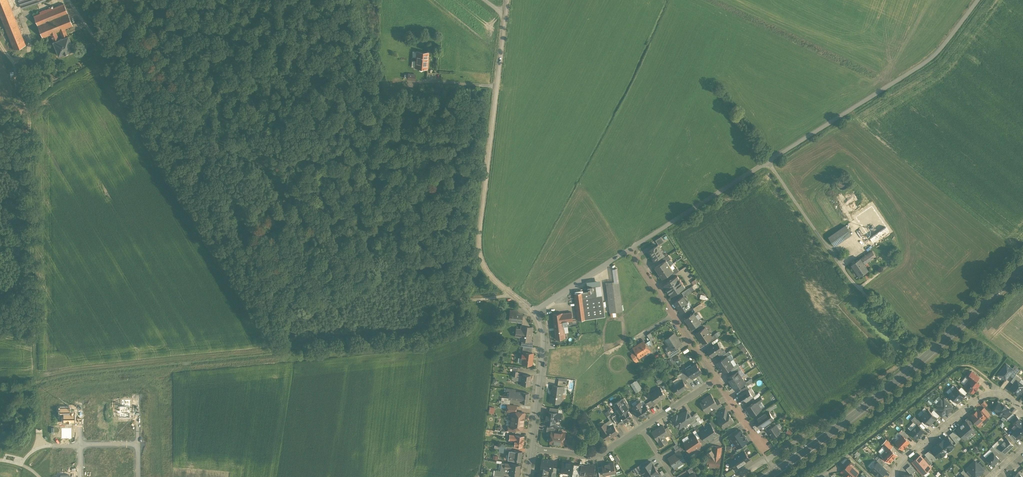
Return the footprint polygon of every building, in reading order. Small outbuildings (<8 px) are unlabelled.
[(7,0),(0,0),(0,14),(14,49),(25,44),(7,0)] [(51,7),(45,10),(46,10),(34,15),(43,37),(50,34),(53,41),(68,35),(65,28),(72,25),(64,3),(52,8),(51,7)] [(53,41),(58,55),(74,49),(68,35),(53,41)] [(428,52),(417,51),(415,67),(427,68),(428,52)] [(849,185),(849,182),(849,180),(847,178),(845,176),(842,176),(840,176),(837,178),(836,180),(836,183),(836,185),(838,187),(840,189),(842,189),(845,189),(847,187),(849,185)] [(880,221),(866,201),(858,206),(869,221),(857,230),(871,250),(876,256),(890,246),(886,240),(885,241),(874,225),(880,221)] [(845,225),(828,237),(834,246),(851,234),(845,225)] [(661,236),(655,240),(658,244),(664,241),(661,236)] [(657,245),(649,250),(652,256),(654,260),(660,256),(664,254),(657,245)] [(871,250),(860,258),(859,257),(851,263),(855,269),(856,268),(861,276),(866,272),(865,271),(868,269),(864,264),(872,258),(872,259),(876,256),(871,250)] [(664,261),(655,267),(656,267),(659,272),(658,272),(670,265),(667,261),(666,259),(664,261)] [(670,265),(658,272),(659,272),(663,277),(662,278),(671,272),(673,270),(672,269),(670,265)] [(677,275),(664,284),(666,287),(666,288),(669,292),(671,295),(685,286),(683,284),(683,283),(680,279),(679,278),(677,275)] [(619,283),(607,284),(610,312),(622,310),(619,283)] [(588,291),(574,293),(577,320),(593,318),(590,297),(594,296),(593,286),(588,286),(588,291)] [(689,287),(682,292),(684,296),(692,291),(689,287)] [(602,295),(594,296),(590,297),(593,318),(605,316),(602,295)] [(683,296),(674,301),(681,312),(690,306),(689,306),(688,307),(686,303),(687,303),(683,296)] [(700,303),(693,308),(695,311),(702,307),(700,303)] [(571,312),(562,313),(563,321),(572,320),(571,312)] [(693,312),(685,318),(692,328),(700,322),(693,312)] [(517,314),(511,313),(510,320),(521,321),(522,315),(522,314),(517,313),(517,314)] [(562,313),(553,314),(556,339),(565,337),(563,321),(562,313)] [(529,325),(524,318),(522,318),(523,315),(522,315),(521,321),(522,321),(521,325),(529,326),(529,325)] [(529,326),(521,325),(521,329),(516,328),(516,329),(518,329),(517,334),(520,334),(520,339),(524,340),(530,340),(531,330),(530,330),(530,326),(529,326)] [(705,327),(696,333),(703,343),(708,339),(712,337),(711,336),(705,327)] [(674,333),(665,339),(671,349),(678,345),(681,343),(674,333)] [(712,337),(708,339),(709,342),(717,337),(715,333),(711,336),(712,337)] [(656,349),(650,340),(650,339),(645,342),(645,343),(646,343),(649,349),(649,350),(651,353),(656,349)] [(644,341),(634,347),(640,356),(649,350),(649,349),(646,343),(645,343),(645,342),(644,341)] [(717,342),(707,349),(710,352),(709,352),(712,356),(717,353),(722,350),(722,349),(717,342)] [(744,351),(748,349),(743,342),(739,345),(744,351)] [(678,345),(671,349),(667,351),(671,356),(681,350),(678,345)] [(723,348),(722,349),(722,350),(717,353),(720,356),(722,355),(726,352),(723,348)] [(531,352),(524,351),(524,352),(523,354),(522,354),(521,357),(523,358),(522,363),(531,364),(533,353),(531,352)] [(723,358),(717,362),(718,364),(718,365),(719,367),(730,360),(727,356),(727,355),(723,358)] [(730,360),(719,367),(721,370),(722,370),(723,372),(730,368),(733,365),(730,360),(734,358),(730,360)] [(692,367),(687,370),(692,378),(702,372),(699,367),(696,363),(691,366),(692,367)] [(1006,363),(998,374),(1005,379),(1009,374),(1013,369),(1012,368),(1006,363)] [(1013,369),(1009,374),(1013,377),(1019,369),(1014,365),(1012,368),(1013,369)] [(734,373),(727,377),(731,383),(742,376),(738,371),(738,370),(734,373)] [(968,376),(970,378),(971,377),(976,381),(979,377),(972,371),(968,376)] [(530,375),(522,374),(521,384),(529,385),(530,385),(530,379),(530,375)] [(742,376),(731,383),(735,389),(744,383),(745,382),(742,376)] [(970,378),(965,385),(973,392),(980,384),(976,381),(971,377),(970,378)] [(682,379),(673,385),(672,385),(678,394),(688,387),(685,383),(682,378),(682,379)] [(1009,388),(1017,394),(1022,386),(1022,384),(1017,379),(1009,388)] [(637,391),(642,389),(637,380),(632,383),(637,391)] [(558,386),(553,385),(553,390),(552,389),(550,401),(558,402),(558,397),(561,398),(563,387),(563,386),(558,386)] [(951,389),(961,397),(963,394),(954,386),(951,389)] [(529,393),(516,391),(516,392),(515,392),(515,389),(506,387),(506,391),(509,391),(508,396),(512,397),(512,398),(520,399),(520,401),(528,402),(529,393)] [(660,387),(650,393),(653,398),(656,401),(666,395),(660,387)] [(742,393),(738,395),(743,402),(753,396),(748,389),(742,393)] [(957,402),(961,397),(951,389),(947,393),(957,402)] [(706,398),(702,400),(703,401),(700,402),(707,412),(711,409),(710,408),(714,405),(716,408),(722,405),(718,399),(715,401),(711,394),(706,397),(706,398)] [(760,395),(752,400),(754,402),(756,401),(757,403),(763,399),(760,395)] [(625,404),(622,399),(614,404),(620,413),(617,415),(620,421),(621,420),(623,423),(632,417),(627,409),(628,409),(625,404)] [(952,406),(944,399),(942,401),(941,399),(937,403),(938,405),(936,407),(944,414),(948,410),(949,411),(952,408),(951,407),(952,406)] [(754,402),(746,407),(751,415),(761,408),(757,403),(756,401),(754,402)] [(998,402),(994,410),(997,412),(996,413),(1001,415),(1001,414),(1005,416),(1009,408),(1006,406),(1002,403),(1001,404),(998,402)] [(645,404),(640,407),(637,403),(633,406),(641,417),(650,411),(647,407),(645,404)] [(130,417),(130,405),(122,405),(120,405),(120,410),(117,410),(117,413),(120,413),(120,417),(130,417)] [(725,407),(717,412),(720,416),(727,411),(725,407)] [(928,409),(924,412),(932,421),(936,417),(931,412),(928,409)] [(940,415),(934,409),(931,412),(936,417),(937,418),(940,415)] [(979,409),(977,411),(976,411),(975,411),(976,412),(974,414),(973,413),(974,414),(971,416),(977,422),(978,424),(981,421),(986,416),(979,409)] [(681,413),(679,414),(679,415),(679,416),(674,419),(679,427),(683,424),(682,423),(685,422),(686,423),(690,420),(693,419),(691,416),(687,410),(681,414),(681,413)] [(769,410),(755,419),(760,427),(774,418),(769,410)] [(64,413),(64,421),(74,420),(74,411),(69,412),(64,412),(64,413)] [(515,411),(512,411),(512,414),(511,415),(510,418),(511,419),(510,423),(511,423),(511,426),(510,426),(516,427),(522,428),(522,422),(523,421),(524,412),(515,411)] [(549,411),(549,413),(548,414),(548,415),(547,415),(546,423),(555,424),(555,421),(558,419),(561,420),(561,413),(558,412),(549,411)] [(720,416),(717,418),(724,427),(727,425),(728,425),(730,424),(731,423),(734,421),(728,411),(727,411),(720,416)] [(932,421),(924,412),(920,416),(924,419),(929,424),(932,421)] [(617,415),(616,413),(612,416),(615,420),(617,423),(620,421),(617,415)] [(1016,414),(1010,419),(1014,424),(1015,424),(1020,419),(1016,414)] [(921,422),(914,416),(911,419),(917,424),(918,425),(921,422)] [(929,424),(924,419),(921,422),(927,428),(930,425),(929,424)] [(1015,424),(1017,426),(1013,430),(1014,431),(1019,437),(1019,438),(1022,435),(1022,421),(1022,422),(1020,419),(1015,424)] [(966,421),(963,423),(963,424),(960,426),(957,429),(965,439),(968,436),(970,434),(972,433),(975,430),(966,421)] [(605,422),(599,426),(602,431),(608,427),(605,422)] [(602,431),(607,439),(618,432),(613,424),(608,427),(602,431)] [(711,424),(700,431),(706,441),(717,434),(711,424)] [(772,426),(768,429),(772,436),(777,433),(778,433),(780,433),(780,431),(776,424),(772,426)] [(917,424),(910,432),(916,437),(923,430),(918,425),(917,424)] [(130,435),(130,425),(125,425),(121,425),(121,436),(130,435)] [(663,425),(652,431),(658,440),(661,445),(667,441),(664,436),(668,434),(669,434),(665,428),(663,425)] [(673,434),(668,426),(665,428),(669,434),(668,434),(670,437),(673,434)] [(62,428),(62,438),(71,438),(71,428),(62,428)] [(740,429),(731,435),(734,441),(743,434),(740,429)] [(902,435),(906,438),(909,435),(902,429),(899,432),(902,435)] [(555,431),(552,431),(550,442),(557,443),(558,432),(555,431)] [(1019,437),(1014,431),(1009,435),(1014,441),(1019,437)] [(565,433),(558,432),(557,443),(564,443),(565,433)] [(523,435),(515,434),(514,439),(514,445),(522,446),(523,435)] [(743,434),(734,441),(738,446),(747,440),(743,434)] [(947,434),(939,440),(947,450),(954,444),(947,434)] [(693,436),(686,440),(687,440),(684,442),(690,451),(693,449),(698,446),(701,444),(695,435),(693,436)] [(902,435),(895,443),(902,449),(909,441),(906,438),(902,435)] [(998,445),(1002,450),(1005,452),(1013,445),(1012,443),(1007,438),(998,445)] [(939,440),(931,446),(939,456),(947,450),(939,440)] [(998,445),(997,444),(994,447),(999,453),(1002,450),(998,445)] [(722,446),(714,445),(713,451),(711,449),(707,452),(709,454),(707,465),(719,466),(722,446)] [(896,454),(889,447),(881,454),(889,462),(896,454)] [(521,451),(513,450),(510,450),(509,458),(512,459),(520,460),(521,451)] [(742,463),(750,459),(745,450),(737,455),(742,463)] [(679,451),(672,455),(673,456),(669,459),(675,467),(686,460),(679,451)] [(992,451),(986,457),(993,464),(999,458),(992,451)] [(735,468),(742,463),(737,455),(729,460),(735,468)] [(931,467),(920,455),(912,462),(923,474),(931,467)] [(554,460),(542,458),(541,468),(541,467),(546,468),(546,469),(553,470),(554,460)] [(877,460),(870,468),(880,476),(886,469),(877,460)] [(975,460),(966,468),(974,476),(977,476),(984,470),(975,460)] [(573,462),(562,461),(561,471),(572,472),(573,466),(578,467),(579,464),(573,463),(573,462)] [(613,461),(605,463),(602,463),(603,471),(604,473),(610,472),(615,471),(614,461),(613,461)] [(654,466),(651,461),(641,468),(644,472),(654,466)] [(519,465),(501,462),(500,470),(503,471),(504,467),(510,468),(509,474),(518,475),(519,471),(520,469),(519,468),(519,465)] [(849,463),(842,470),(849,476),(853,476),(858,471),(849,463)] [(582,465),(580,476),(593,476),(595,465),(589,464),(589,466),(583,465),(582,465)] [(693,465),(687,469),(691,473),(692,474),(694,473),(697,471),(693,465)] [(654,466),(644,472),(647,476),(648,476),(657,471),(654,466)] [(541,467),(541,468),(540,473),(538,473),(538,476),(537,476),(546,476),(547,474),(545,474),(546,469),(546,468),(541,467)] [(726,472),(728,476),(736,471),(734,467),(726,472)]
